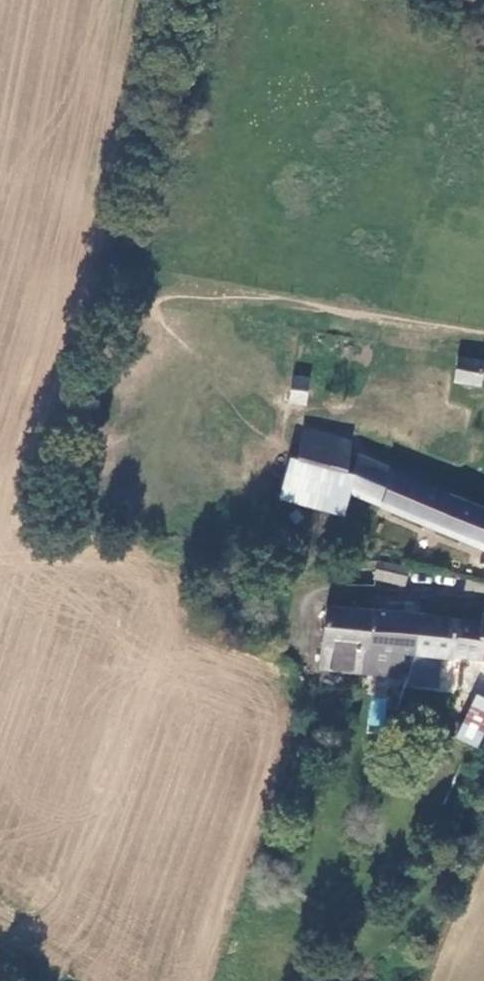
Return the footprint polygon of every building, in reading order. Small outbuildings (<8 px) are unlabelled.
[(457,357),(454,380),(481,384),(481,379),(483,380),(483,360),(457,357)] [(311,373),(293,370),(289,392),(306,396),(311,373)] [(347,468),(351,433),(299,427),(293,456),(347,468)] [(482,506),(357,450),(351,469),(348,489),(483,546),(483,501),(482,506)] [(351,469),(347,468),(293,456),(284,499),(342,515),(348,489),(351,469)] [(407,585),(411,562),(384,558),(380,580),(407,585)] [(416,615),(413,652),(453,656),(453,652),(483,655),(483,600),(482,599),(480,622),(416,615)] [(317,665),(358,669),(360,643),(365,644),(369,611),(322,607),(317,665)] [(400,650),(413,652),(416,615),(369,611),(365,644),(360,643),(358,669),(398,673),(400,650)] [(457,732),(480,741),(483,732),(483,694),(474,690),(457,732)] [(384,726),(385,698),(369,698),(369,725),(384,726)]
